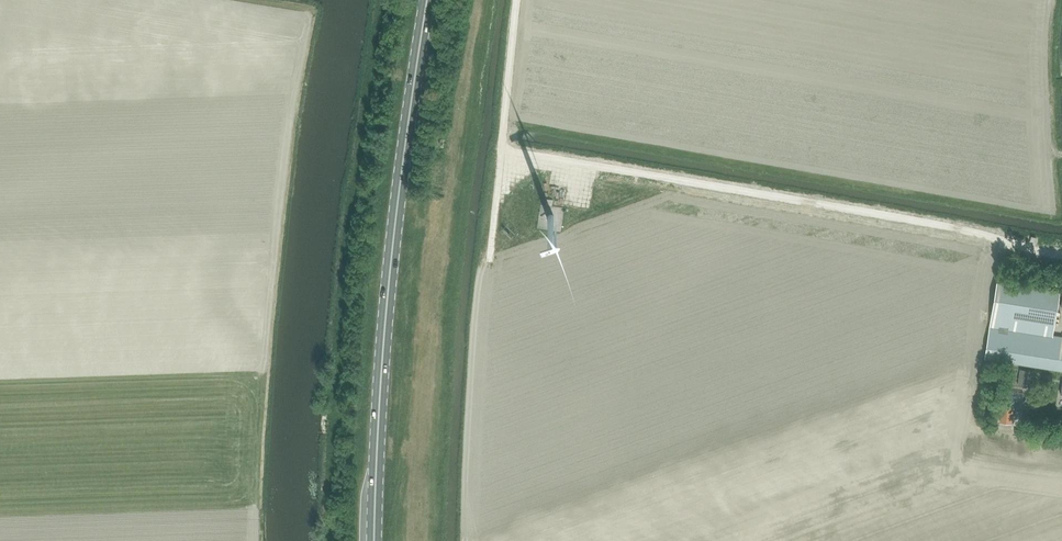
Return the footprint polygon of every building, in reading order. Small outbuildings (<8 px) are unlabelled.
[(997,281),(984,358),(1061,370),(1061,337),(1053,335),(1060,292),(1058,291),(1059,286),(1050,284),(1049,290),(997,281)] [(1027,385),(1030,370),(1020,368),(1018,384),(1027,385)] [(1012,411),(1001,410),(1000,421),(1011,423),(1012,411)]
